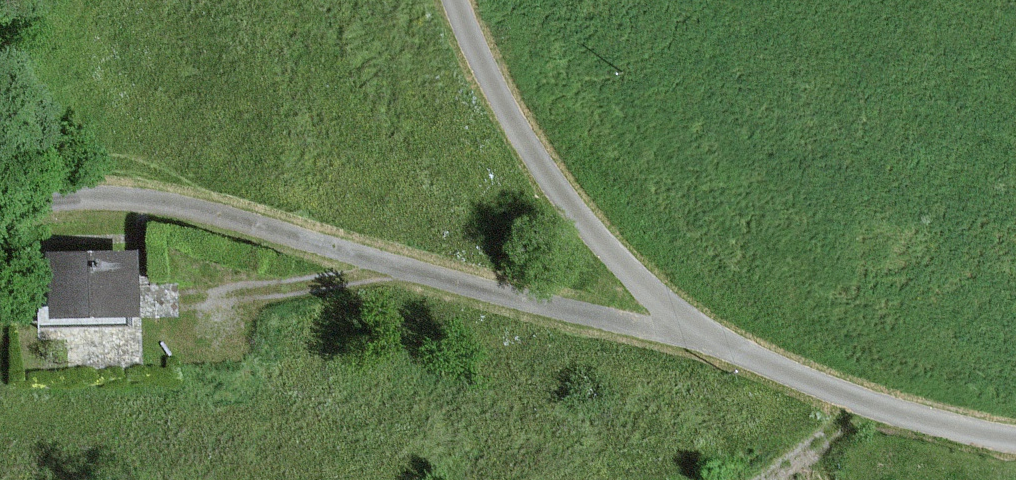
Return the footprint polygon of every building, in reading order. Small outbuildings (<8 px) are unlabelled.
[(135,254),(50,255),(51,314),(136,313),(135,254)]
